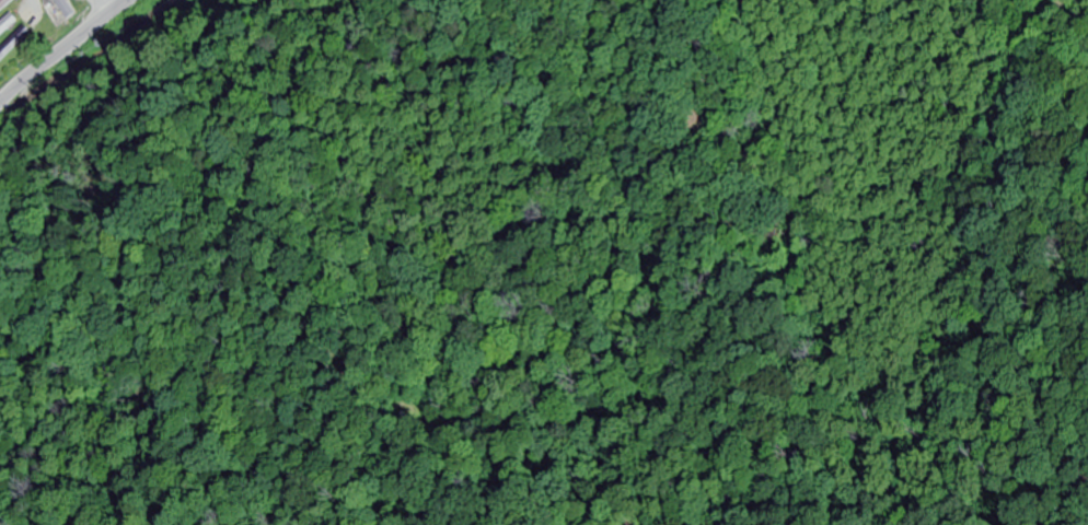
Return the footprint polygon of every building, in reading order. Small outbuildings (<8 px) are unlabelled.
[(15,0),(0,0),(0,14),(15,0)] [(68,0),(53,0),(61,12),(54,16),(60,25),(77,15),(68,0)] [(20,21),(13,13),(0,25),(0,39),(20,21)] [(25,26),(0,51),(0,64),(1,65),(33,33),(25,26)]
